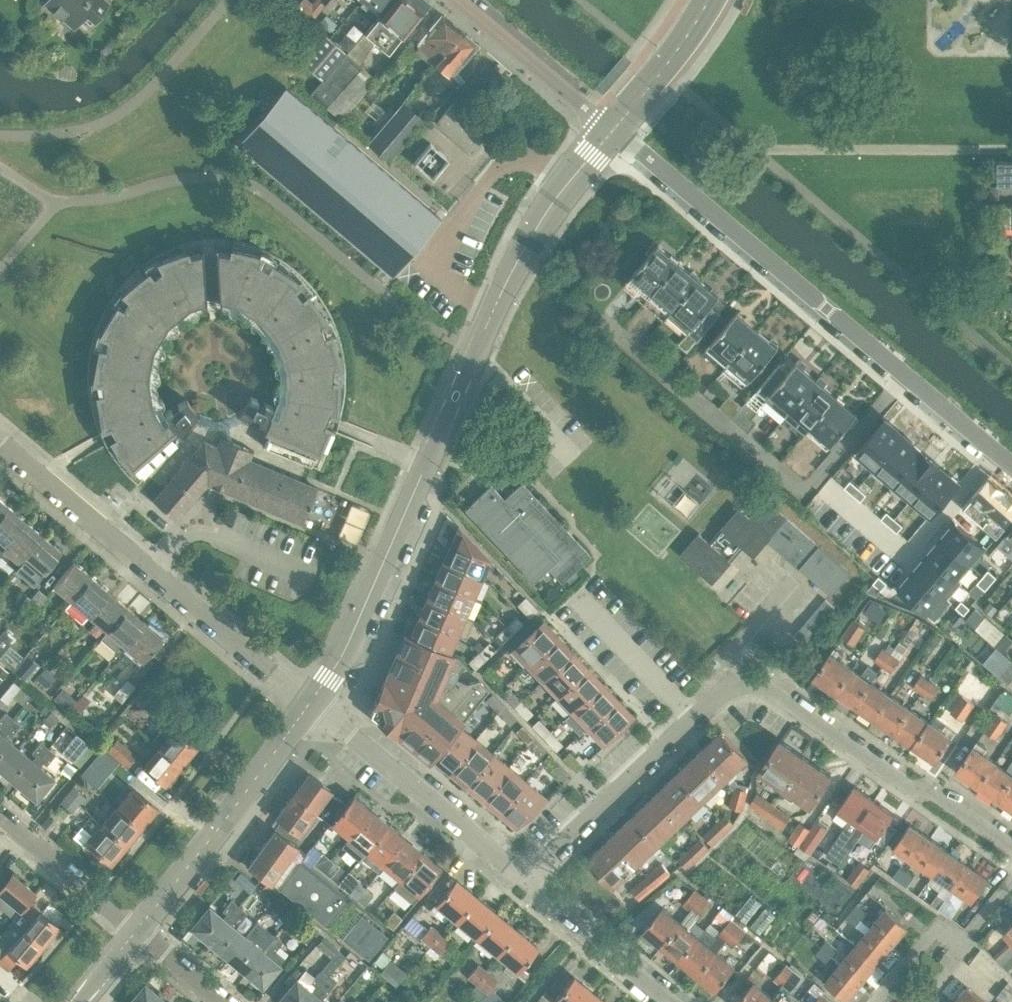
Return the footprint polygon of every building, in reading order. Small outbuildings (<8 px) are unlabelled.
[(108,0),(44,0),(42,3),(73,29),(85,14),(93,21),(109,2),(107,1),(108,0)] [(390,0),(360,0),(377,15),(390,0)] [(428,2),(425,0),(391,0),(363,32),(374,41),(386,51),(394,41),(428,2)] [(326,14),(320,22),(330,31),(337,22),(326,14)] [(437,60),(461,31),(442,14),(417,43),(437,60)] [(449,76),(476,44),(461,31),(437,60),(434,63),(449,76)] [(374,77),(364,68),(323,34),(299,62),(320,80),(309,93),(339,119),(374,77)] [(346,35),(339,43),(348,51),(355,42),(346,35)] [(401,67),(407,59),(401,54),(394,61),(401,67)] [(369,103),(382,89),(375,82),(362,98),(369,103)] [(268,118),(245,145),(263,160),(263,161),(271,172),(275,170),(280,174),(280,175),(288,186),(291,184),(296,188),(296,189),(304,200),(308,198),(313,202),(313,203),(321,214),(324,212),(329,216),(337,228),(341,226),(385,263),(385,264),(406,249),(401,243),(413,229),(419,234),(425,226),(433,217),(436,214),(356,146),(343,135),(285,86),(281,93),(271,114),(277,119),(274,123),(268,118)] [(388,160),(423,120),(402,103),(368,143),(388,160)] [(487,132),(452,103),(436,122),(471,151),(487,132)] [(998,161),(998,184),(1011,184),(1011,161),(998,161)] [(998,205),(998,228),(1011,228),(1011,205),(998,205)] [(337,331),(329,312),(324,303),(319,295),(313,287),(306,280),(299,272),(291,266),(283,261),(275,255),(267,251),(258,247),(253,245),(243,241),(233,239),(230,252),(216,250),(216,245),(200,246),(200,251),(187,255),(182,242),(167,248),(153,256),(139,266),(127,277),(116,289),(107,304),(98,319),(93,335),(89,352),(87,369),(87,386),(88,391),(88,396),(89,402),(90,407),(91,412),(98,432),(101,437),(104,444),(110,454),(116,462),(122,470),(129,477),(176,519),(182,512),(182,513),(184,511),(183,511),(188,505),(189,505),(190,504),(189,503),(194,497),(195,498),(196,497),(196,496),(206,483),(214,486),(216,483),(222,486),(222,490),(232,494),(232,495),(234,496),(234,495),(244,499),(243,500),(245,500),(245,499),(255,503),(254,504),(256,505),(256,504),(266,508),(265,509),(267,509),(277,513),(278,514),(278,513),(288,517),(288,518),(289,519),(290,518),(302,523),(317,487),(312,485),(333,435),(335,430),(337,423),(339,418),(341,412),(344,392),(345,371),(343,351),(337,331)] [(652,292),(678,261),(679,260),(672,254),(671,255),(658,244),(632,274),(652,292)] [(672,309),(699,279),(698,278),(699,277),(692,271),(691,272),(678,261),(652,292),(672,309)] [(698,340),(728,304),(718,296),(719,295),(712,288),(711,289),(699,279),(672,309),(693,327),(689,332),(698,340)] [(732,359),(757,330),(743,318),(745,315),(740,311),(738,313),(738,312),(737,311),(711,342),(732,359)] [(752,376),(778,346),(777,345),(776,346),(773,343),(775,341),(771,337),(769,339),(757,330),(732,359),(752,376)] [(791,409),(816,380),(803,368),(805,366),(799,361),(797,363),(797,362),(796,362),(795,362),(786,354),(757,389),(766,397),(770,392),(791,409)] [(810,426),(836,396),(823,385),(825,383),(819,378),(817,381),(816,380),(791,409),(810,426)] [(831,443),(856,414),(857,413),(856,412),(855,413),(843,403),(845,400),(840,396),(837,398),(836,396),(810,426),(831,443)] [(903,435),(884,418),(858,449),(877,465),(903,435)] [(921,450),(903,435),(877,465),(895,481),(921,450)] [(940,466),(921,450),(895,481),(914,496),(940,466)] [(959,482),(940,466),(914,496),(933,513),(959,482)] [(1011,517),(1011,496),(989,476),(963,507),(996,536),(1011,517)] [(852,494),(858,487),(850,480),(844,487),(852,494)] [(590,555),(521,482),(503,498),(490,484),(464,509),(532,582),(547,568),(561,582),(590,555)] [(866,494),(858,487),(852,494),(860,501),(866,494)] [(850,572),(766,498),(750,516),(739,507),(709,541),(699,532),(680,554),(702,573),(712,582),(730,561),(731,561),(728,558),(740,544),(753,556),(771,536),(802,564),(798,569),(799,569),(800,568),(830,594),(850,572)] [(25,520),(7,505),(0,513),(0,549),(25,520)] [(889,525),(895,518),(887,511),(881,518),(889,525)] [(897,532),(903,525),(895,518),(889,525),(897,532)] [(42,535),(25,520),(0,549),(0,556),(14,568),(42,535)] [(984,546),(956,522),(941,539),(969,563),(984,546)] [(489,558),(458,526),(442,562),(480,578),(489,558)] [(41,574),(60,551),(42,535),(14,568),(15,568),(23,559),(41,574)] [(969,563),(941,539),(927,555),(956,579),(956,578),(969,563)] [(956,579),(927,555),(914,571),(942,596),(943,595),(946,598),(960,582),(956,578),(956,579)] [(71,600),(91,577),(73,561),(52,584),(71,600)] [(472,597),(480,578),(442,562),(434,580),(472,597)] [(996,577),(988,570),(982,576),(991,583),(996,577)] [(942,596),(914,571),(899,588),(935,619),(950,601),(946,598),(943,595),(942,596)] [(879,576),(873,582),(881,589),(887,583),(879,576)] [(991,583),(982,576),(977,582),(985,589),(991,583)] [(89,615),(109,592),(91,577),(71,600),(89,615)] [(464,616),(472,597),(434,580),(426,599),(464,616)] [(25,605),(38,589),(30,582),(16,598),(25,605)] [(32,611),(46,596),(38,589),(25,605),(32,611)] [(106,630),(127,607),(109,592),(89,615),(106,630)] [(529,617),(537,609),(525,596),(517,604),(529,617)] [(473,620),(464,616),(426,599),(418,618),(455,634),(465,638),(473,620)] [(970,607),(961,600),(956,607),(964,614),(970,607)] [(118,652),(124,645),(144,622),(127,607),(106,630),(101,637),(118,652)] [(975,627),(984,616),(975,609),(966,620),(975,627)] [(512,633),(522,623),(515,616),(505,626),(512,633)] [(983,635),(992,624),(984,616),(975,627),(983,635)] [(803,643),(819,625),(809,617),(794,636),(803,643)] [(447,653),(448,652),(455,634),(418,618),(410,636),(410,637),(447,653)] [(557,635),(541,619),(512,647),(527,663),(557,635)] [(853,645),(864,629),(853,621),(842,638),(853,645)] [(142,660),(162,637),(144,622),(124,645),(142,660)] [(992,642),(1002,632),(992,624),(983,635),(992,642)] [(502,642),(512,633),(505,626),(495,635),(502,642)] [(15,638),(5,630),(0,636),(0,655),(15,638)] [(1011,640),(1002,632),(992,642),(1002,651),(1011,640)] [(459,725),(488,689),(478,679),(466,682),(455,677),(457,673),(465,665),(456,656),(448,652),(447,653),(410,637),(410,636),(405,633),(384,680),(383,680),(369,713),(397,736),(397,735),(429,761),(433,757),(432,756),(458,725),(459,725)] [(572,651),(557,635),(527,663),(542,679),(572,651)] [(1011,659),(1011,640),(1002,651),(1011,659)] [(485,659),(495,649),(488,642),(478,651),(485,659)] [(883,666),(891,655),(882,648),(874,660),(883,666)] [(843,655),(834,649),(814,678),(824,685),(823,687),(832,694),(833,692),(835,693),(852,669),(852,668),(839,659),(843,655)] [(485,659),(478,651),(468,661),(475,668),(485,659)] [(557,695),(586,667),(572,651),(542,679),(557,695)] [(12,671),(26,683),(41,666),(27,654),(12,671)] [(891,672),(899,660),(891,655),(883,666),(891,672)] [(1001,674),(1011,683),(1011,660),(1001,674)] [(970,679),(979,666),(973,661),(963,674),(970,679)] [(500,678),(488,666),(481,672),(493,684),(500,678)] [(572,711),(601,682),(586,667),(557,695),(572,711)] [(855,707),(871,683),(870,682),(877,673),(868,667),(862,676),(852,669),(835,693),(855,707)] [(35,679),(48,690),(57,679),(44,668),(35,679)] [(921,693),(929,681),(921,676),(913,687),(921,693)] [(121,702),(135,685),(126,678),(113,695),(121,702)] [(929,699),(937,687),(929,681),(921,693),(929,699)] [(11,682),(0,696),(8,702),(13,696),(23,704),(29,697),(11,682)] [(587,726),(616,698),(601,682),(572,711),(587,726)] [(873,719),(890,696),(871,683),(855,707),(873,719)] [(520,700),(508,687),(502,693),(514,706),(520,700)] [(76,701),(62,689),(54,699),(68,711),(76,701)] [(504,706),(491,693),(485,699),(497,712),(504,706)] [(81,711),(90,700),(82,694),(74,705),(81,711)] [(893,733),(909,710),(890,696),(873,719),(893,733)] [(962,721),(973,704),(962,696),(951,713),(962,721)] [(624,721),(631,714),(616,698),(587,726),(602,742),(609,735),(611,737),(626,723),(624,721)] [(532,712),(520,700),(514,706),(525,718),(532,712)] [(170,714),(155,701),(148,710),(163,722),(170,714)] [(515,718),(504,706),(497,712),(509,724),(515,718)] [(912,746),(928,723),(909,710),(893,733),(912,746)] [(12,719),(4,713),(0,718),(0,733),(12,719)] [(995,739),(1007,722),(996,714),(984,731),(995,739)] [(934,761),(954,732),(945,726),(947,723),(935,715),(930,722),(929,721),(928,723),(912,746),(914,748),(913,749),(922,755),(923,754),(934,761)] [(25,740),(21,736),(14,744),(4,736),(7,733),(10,735),(19,725),(12,719),(0,733),(0,770),(25,740)] [(550,731),(538,719),(532,725),(544,737),(550,731)] [(175,727),(175,728),(167,722),(152,740),(159,746),(181,764),(196,746),(193,743),(194,741),(187,735),(186,737),(175,727)] [(534,737),(521,724),(515,731),(527,743),(534,737)] [(449,770),(475,739),(459,725),(458,725),(432,756),(433,757),(449,770)] [(561,743),(550,731),(544,737),(555,749),(561,743)] [(702,801),(747,758),(721,731),(676,774),(702,801)] [(73,761),(87,744),(75,734),(61,751),(73,761)] [(545,749),(534,737),(527,743),(538,755),(545,749)] [(134,755),(115,739),(106,750),(125,766),(134,755)] [(465,784),(491,752),(475,739),(449,770),(465,784)] [(48,749),(40,742),(31,753),(35,756),(32,759),(22,751),(29,744),(25,740),(0,770),(0,771),(18,785),(48,749)] [(781,793),(805,758),(779,740),(758,771),(781,787),(779,791),(781,793)] [(978,787),(995,763),(995,762),(983,753),(986,749),(977,742),(956,772),(967,779),(965,781),(975,787),(976,785),(978,787)] [(173,774),(181,764),(159,746),(143,765),(165,783),(167,781),(169,783),(175,775),(173,774)] [(35,800),(53,777),(39,766),(42,762),(46,765),(55,754),(48,749),(18,785),(35,800)] [(582,765),(569,751),(562,757),(575,771),(582,765)] [(482,798),(508,766),(491,752),(465,784),(482,798)] [(101,776),(108,768),(96,758),(89,766),(101,776)] [(810,807),(831,776),(805,758),(781,793),(783,794),(786,790),(810,807)] [(570,776),(557,762),(550,768),(564,782),(570,776)] [(1011,778),(1011,775),(995,763),(978,787),(997,800),(1011,778)] [(499,811),(525,780),(508,766),(482,798),(499,811)] [(345,804),(329,792),(330,790),(307,773),(275,816),(281,820),(273,830),(291,843),(314,812),(330,823),(330,822),(345,804)] [(658,844),(702,801),(676,774),(632,817),(658,844)] [(997,800),(1011,810),(1011,778),(997,800)] [(524,819),(539,805),(537,803),(544,796),(525,780),(499,811),(515,825),(522,818),(524,819)] [(745,800),(749,790),(736,786),(733,796),(745,800)] [(832,859),(850,834),(856,824),(873,800),(853,786),(837,810),(849,819),(825,854),(832,859)] [(83,797),(71,787),(65,794),(78,804),(83,797)] [(141,826),(157,807),(131,787),(116,806),(141,826)] [(78,804),(65,794),(59,802),(71,812),(78,804)] [(772,804),(757,794),(750,804),(766,815),(772,804)] [(348,837),(370,810),(353,796),(346,804),(345,804),(330,822),(348,837)] [(742,810),(745,800),(733,796),(730,806),(742,810)] [(876,837),(893,813),(873,800),(856,824),(876,837)] [(790,816),(772,804),(766,815),(783,827),(790,816)] [(127,843),(141,826),(116,806),(102,822),(127,843)] [(365,851),(387,824),(370,810),(348,837),(365,851)] [(726,830),(733,822),(724,814),(717,821),(726,830)] [(613,886),(658,844),(632,817),(587,859),(613,886)] [(718,837),(726,830),(717,821),(710,828),(718,837)] [(798,844),(809,828),(800,821),(788,838),(798,844)] [(810,852),(826,828),(816,821),(799,845),(810,852)] [(111,862),(127,843),(102,822),(86,841),(111,862)] [(382,865),(404,838),(387,824),(365,851),(382,865)] [(913,861),(929,838),(908,824),(893,847),(913,861)] [(718,837),(710,828),(703,835),(711,844),(718,837)] [(348,899),(299,859),(304,853),(291,843),(273,830),(247,865),(278,888),(325,927),(348,899)] [(839,864),(856,838),(850,834),(832,859),(839,864)] [(399,879),(421,852),(404,838),(382,865),(399,879)] [(708,847),(699,838),(692,845),(701,854),(708,847)] [(932,874),(948,851),(929,838),(913,861),(932,874)] [(701,854),(692,845),(685,852),(694,861),(701,854)] [(952,887),(967,864),(948,851),(932,874),(944,883),(930,903),(937,908),(952,887)] [(417,893),(438,867),(421,852),(399,879),(417,893)] [(694,861),(685,852),(677,859),(686,868),(694,861)] [(321,870),(329,859),(321,853),(313,863),(321,870)] [(329,877),(338,866),(329,859),(321,870),(329,877)] [(856,886),(869,869),(859,862),(846,879),(856,886)] [(670,873),(661,863),(653,870),(662,880),(670,873)] [(971,901),(987,878),(967,864),(952,887),(937,908),(944,913),(951,902),(945,898),(952,888),(971,901)] [(899,881),(906,871),(899,866),(892,876),(899,881)] [(662,880),(653,870),(646,876),(654,886),(662,880)] [(906,886),(913,876),(906,871),(899,881),(906,886)] [(28,898),(28,899),(34,892),(11,873),(0,886),(0,908),(12,918),(28,898)] [(654,886),(646,876),(638,883),(646,893),(654,886)] [(455,920),(475,896),(456,881),(456,880),(454,879),(430,908),(438,914),(442,910),(455,920)] [(355,898),(363,887),(355,881),(347,892),(355,898)] [(646,893),(638,883),(630,889),(638,899),(646,893)] [(364,905),(372,895),(363,887),(355,898),(364,905)] [(690,909),(701,896),(693,890),(682,903),(690,909)] [(475,937),(495,913),(475,896),(455,920),(475,937)] [(698,916),(709,902),(701,896),(690,909),(698,916)] [(58,925),(39,910),(40,909),(28,899),(28,898),(12,918),(11,919),(42,944),(51,934),(53,935),(59,929),(57,927),(58,925)] [(207,942),(237,906),(230,900),(221,911),(225,914),(222,917),(207,905),(189,927),(207,942)] [(865,913),(856,905),(851,911),(861,919),(865,913)] [(225,957),(243,935),(230,923),(232,920),(236,923),(245,912),(237,906),(207,942),(225,957)] [(661,945),(680,922),(662,907),(642,930),(661,945)] [(891,944),(907,926),(885,908),(870,926),(891,944)] [(392,929),(401,918),(393,911),(384,922),(392,929)] [(850,931),(861,919),(851,911),(840,924),(850,931)] [(380,945),(388,934),(362,913),(342,938),(367,959),(380,945)] [(496,954),(515,930),(495,913),(475,937),(496,954)] [(42,944),(11,919),(3,930),(14,939),(3,952),(0,949),(0,963),(7,969),(17,957),(26,964),(27,963),(30,965),(37,957),(34,954),(42,944)] [(727,939),(737,926),(729,919),(719,932),(727,939)] [(1003,929),(1011,939),(1011,921),(1003,929)] [(679,960),(698,937),(680,922),(661,945),(679,960)] [(429,945),(439,933),(429,925),(419,937),(429,945)] [(734,945),(745,932),(737,926),(727,939),(734,945)] [(891,944),(870,926),(855,945),(876,962),(891,944)] [(243,972),(273,935),(266,930),(257,940),(260,943),(258,947),(243,935),(225,957),(243,972)] [(517,971),(536,947),(515,930),(496,954),(506,962),(502,968),(511,975),(515,969),(517,971)] [(439,953),(449,941),(439,933),(429,945),(439,953)] [(261,987),(280,965),(265,953),(268,950),(272,952),(281,942),(273,935),(243,972),(261,987)] [(280,1001),(305,1001),(325,978),(324,977),(342,954),(335,948),(320,935),(315,942),(331,955),(313,977),(304,970),(297,979),(295,977),(277,1000),(280,1001)] [(697,975),(716,951),(698,937),(679,960),(697,975)] [(835,949),(826,941),(821,947),(830,955),(835,949)] [(861,980),(876,962),(855,945),(840,963),(861,980)] [(1010,956),(1001,945),(992,954),(1007,970),(1011,966),(1011,954),(1010,956)] [(830,955),(820,947),(815,954),(824,962),(830,955)] [(715,990),(734,966),(716,951),(697,975),(715,990)] [(476,984),(486,971),(470,959),(460,971),(476,984)] [(846,999),(861,980),(840,963),(825,981),(846,999)] [(782,984),(793,971),(785,964),(773,978),(782,984)] [(486,992),(496,980),(486,971),(476,984),(486,992)] [(789,991),(800,977),(793,971),(782,984),(789,991)] [(593,993),(574,977),(572,975),(553,1000),(556,1001),(585,1001),(593,993)] [(317,996),(320,992),(323,995),(332,984),(325,978),(305,1001),(325,1001),(317,996)] [(771,997),(752,981),(736,1001),(767,1001),(771,997)] [(162,998),(143,983),(127,1001),(158,1001),(162,998)] [(953,1001),(986,1001),(966,986),(953,1001)] [(1003,986),(995,996),(1003,1001),(1011,1001),(1011,993),(1003,986)] [(593,993),(585,1001),(604,1001),(593,993)]
